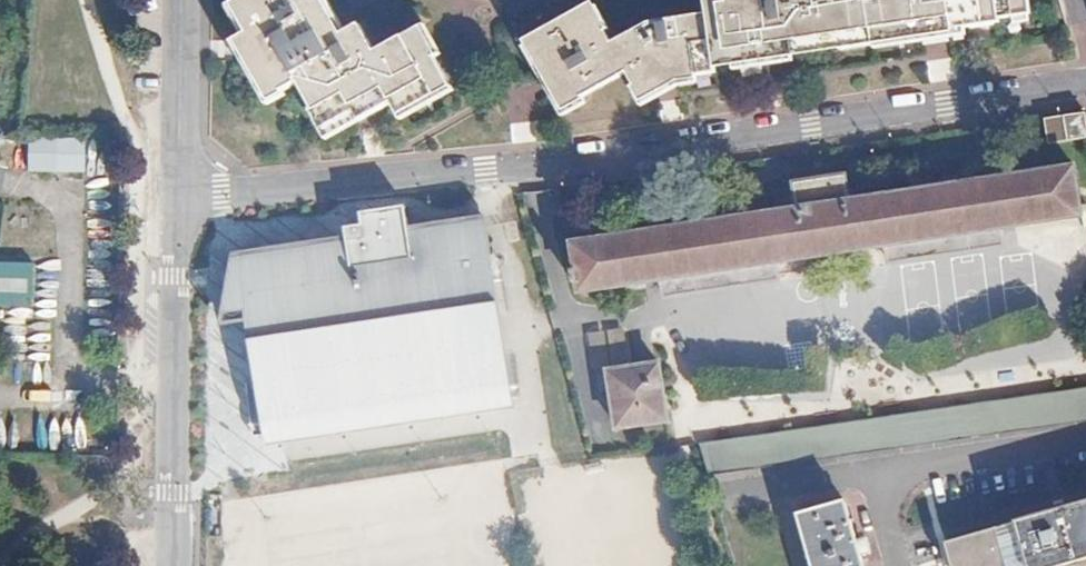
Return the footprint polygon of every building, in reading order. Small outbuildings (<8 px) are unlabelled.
[(234,3),(249,32),(236,40),(269,100),(297,85),(321,129),(351,113),(357,125),(390,107),(396,117),(449,87),(419,31),(375,53),(360,26),(339,37),(318,0),(239,0),(234,3)] [(526,40),(563,110),(628,74),(642,101),(671,84),(678,82),(718,76),(718,69),(829,52),(828,48),(875,41),(876,45),(1003,25),(1002,21),(1033,16),(1031,0),(707,0),(709,17),(652,25),(613,45),(590,5),(526,40)] [(1067,139),(1085,135),(1085,115),(1085,112),(1064,115),(1067,139)] [(30,136),(30,171),(88,172),(88,137),(30,136)] [(775,211),(572,244),(581,293),(661,281),(663,301),(779,282),(777,262),(885,245),(888,264),(1002,247),(999,227),(1032,223),(1031,221),(1081,213),(1072,164),(850,199),(845,174),(793,182),(794,188),(772,191),(775,211)] [(481,224),(231,261),(237,304),(259,448),(509,411),(481,224)] [(0,250),(0,311),(31,313),(36,252),(0,250)] [(654,368),(599,377),(608,437),(664,429),(654,368)] [(702,443),(709,475),(1085,418),(1085,384),(702,443)] [(799,515),(814,565),(864,565),(846,501),(799,515)] [(1016,522),(1029,565),(1057,565),(1085,558),(1085,502),(1016,522)] [(1016,522),(943,543),(950,565),(1029,565),(1016,522)]
